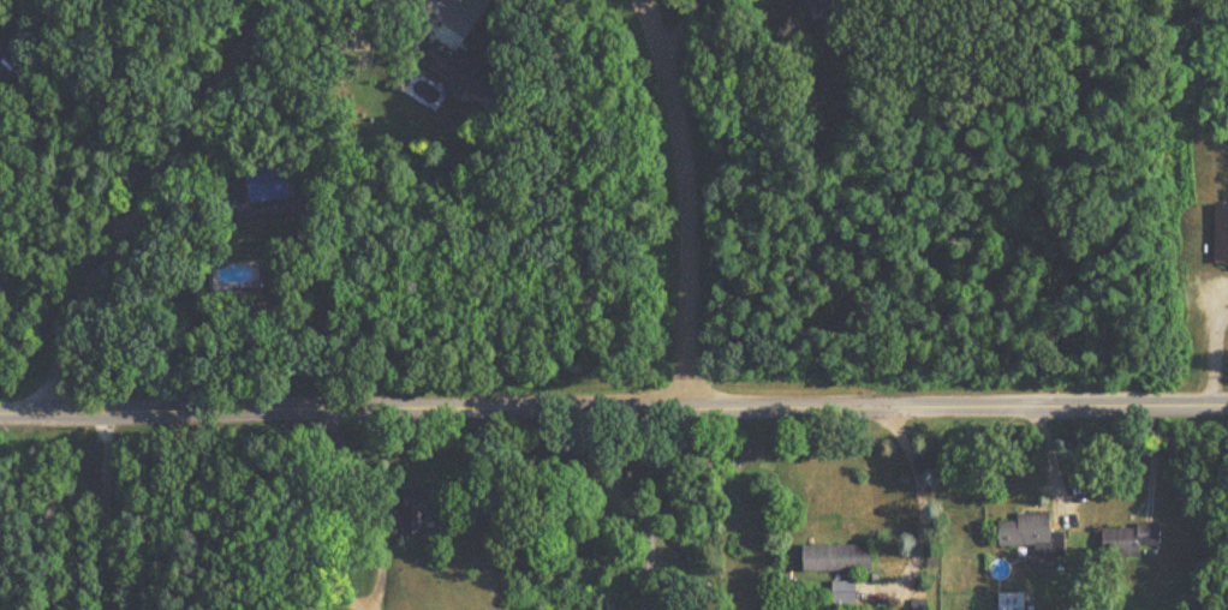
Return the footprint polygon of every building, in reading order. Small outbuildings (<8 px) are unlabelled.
[(415,74),(494,101),(496,95),(490,93),(498,70),(425,45),(415,74)] [(243,168),(245,203),(287,201),(285,165),(243,168)] [(1212,266),(1227,266),(1227,205),(1212,205),(1212,266)] [(261,289),(231,289),(231,309),(261,309),(261,289)] [(997,521),(997,545),(1048,545),(1048,514),(1015,514),(1015,521),(997,521)] [(1156,527),(1100,526),(1100,556),(1137,557),(1137,546),(1156,546),(1156,527)] [(868,573),(868,546),(800,546),(800,573),(868,573)] [(831,603),(855,603),(855,582),(831,582),(831,603)] [(996,609),(1033,609),(1033,606),(1023,606),(1023,593),(996,593),(996,609)]
